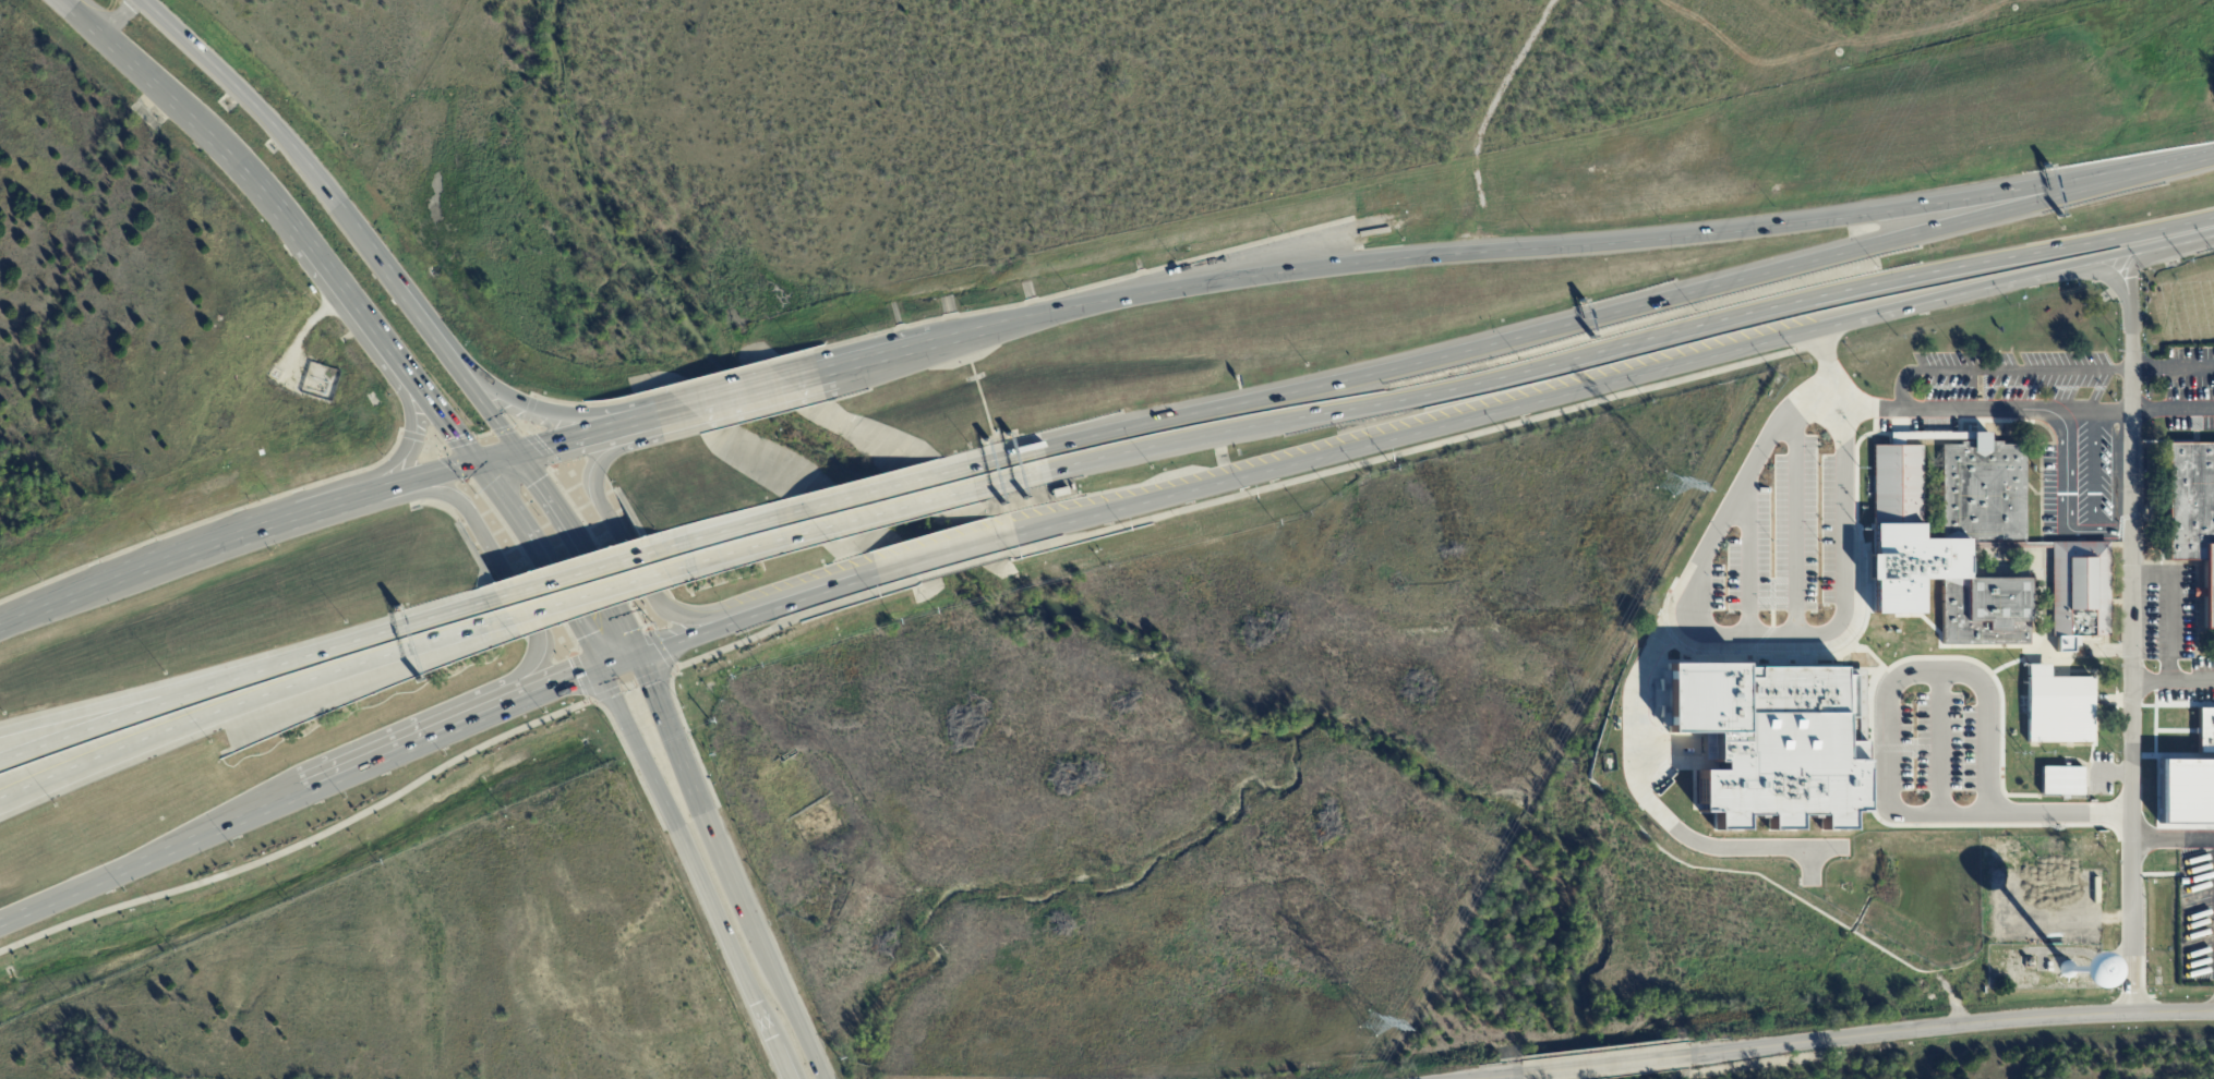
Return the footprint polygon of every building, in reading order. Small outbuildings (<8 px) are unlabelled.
[(1891,444),(1899,444),(1900,420),(1892,420),(1891,444)] [(1945,449),(1945,550),(1975,550),(1988,549),(2030,549),(2029,449),(1996,449),(1996,442),(1977,442),(1977,449),(1945,449)] [(2175,450),(2213,450),(2213,638),(2210,638),(2210,604),(2200,604),(2200,596),(2210,596),(2210,568),(2175,568),(2175,450)] [(1927,452),(1878,452),(1877,534),(1881,534),(1926,534),(1927,452)] [(2036,530),(2056,529),(2056,487),(2036,487),(2036,530)] [(1975,550),(1975,591),(1944,591),(1930,592),(1930,626),(1884,626),(1884,596),(1878,596),(1878,568),(1881,568),(1881,534),(1926,534),(1932,534),(1932,550),(1945,550),(1975,550)] [(2054,547),(2114,547),(2114,644),(2079,644),(2079,659),(2062,659),(2062,643),(2054,643),(2054,547)] [(1944,591),(1975,591),(2034,591),(2034,652),(1944,652),(1944,591)] [(2055,686),(2097,686),(2097,751),(2033,751),(2033,672),(2055,672),(2055,686)] [(1682,684),(1863,683),(1864,777),(1875,777),(1879,777),(1880,832),(1864,832),(1864,850),(1836,850),(1836,833),(1810,833),(1810,851),(1782,851),(1782,833),(1756,833),(1757,850),(1730,851),(1730,833),(1714,833),(1713,792),(1736,792),(1736,781),(1729,781),(1729,753),(1683,753),(1682,684)] [(2204,714),(2213,714),(2213,834),(2169,834),(2169,772),(2204,772),(2204,714)] [(2151,764),(2171,765),(2171,722),(2151,721),(2151,764)] [(2194,764),(2194,722),(2174,722),(2174,765),(2194,764)] [(2089,774),(2046,774),(2046,803),(2089,803),(2089,774)]
